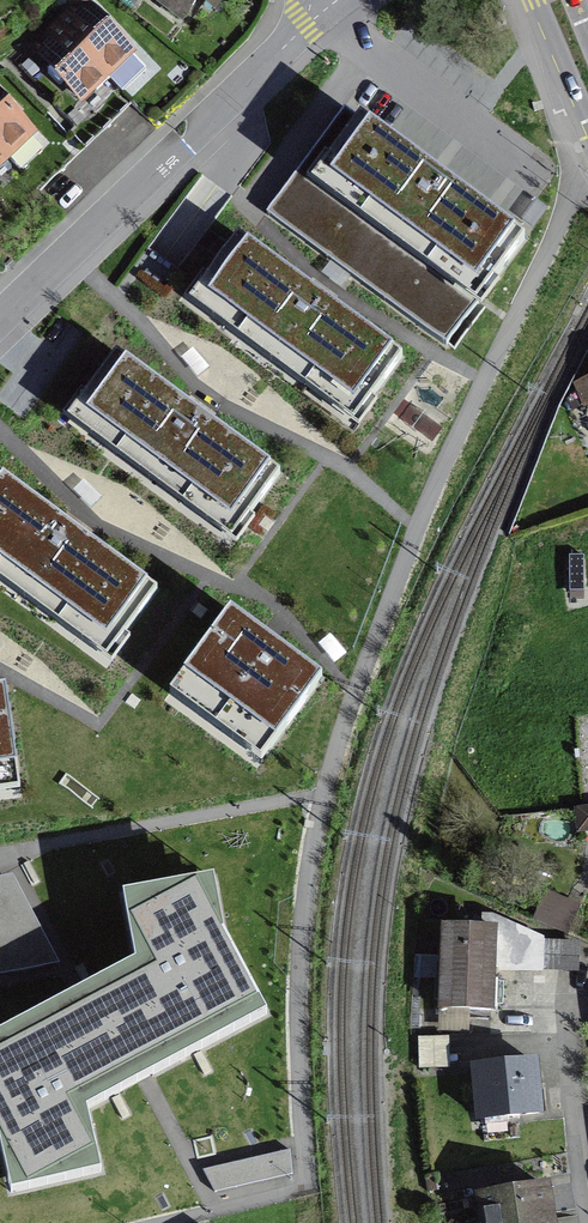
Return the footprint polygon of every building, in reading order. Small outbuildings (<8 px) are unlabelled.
[(182,18),(196,0),(159,0),(182,18)] [(91,15),(75,13),(65,23),(58,29),(53,34),(34,53),(51,71),(46,75),(58,87),(62,82),(79,100),(91,89),(95,93),(107,81),(108,81),(120,94),(144,71),(111,36),(115,32),(104,20),(99,24),(91,15)] [(5,158),(29,135),(9,113),(14,109),(2,98),(0,100),(0,163),(5,158)] [(524,237),(510,227),(362,119),(345,107),(266,216),(445,346),(485,291),(524,237)] [(319,294),(239,237),(198,293),(362,411),(402,355),(319,294)] [(151,378),(117,354),(78,407),(242,525),(281,472),(188,405),(151,378)] [(577,388),(584,406),(587,405),(587,384),(577,388)] [(116,647),(158,589),(74,529),(0,476),(0,565),(116,647)] [(230,612),(181,678),(273,745),(321,679),(269,640),(230,612)] [(17,776),(4,690),(0,691),(0,778),(17,776)] [(576,811),(578,833),(587,831),(587,810),(576,811)] [(59,966),(12,877),(0,879),(0,975),(59,966)] [(131,1071),(148,1062),(262,1000),(198,881),(127,920),(153,967),(109,991),(92,1000),(77,1008),(0,1050),(0,1142),(25,1188),(97,1149),(72,1103),(115,1080),(131,1071)] [(578,909),(545,895),(533,922),(566,936),(578,909)] [(441,930),(441,1011),(490,1011),(491,969),(532,969),(533,937),(489,917),(489,931),(441,930)] [(557,942),(541,942),(540,972),(548,972),(557,972),(567,972),(574,973),(574,942),(557,942)] [(417,1040),(418,1070),(445,1070),(444,1039),(417,1040)] [(473,1069),(478,1121),(537,1115),(532,1063),(473,1069)] [(288,1151),(205,1170),(210,1192),(293,1174),(288,1151)] [(479,1199),(483,1222),(549,1222),(544,1188),(479,1199)]
